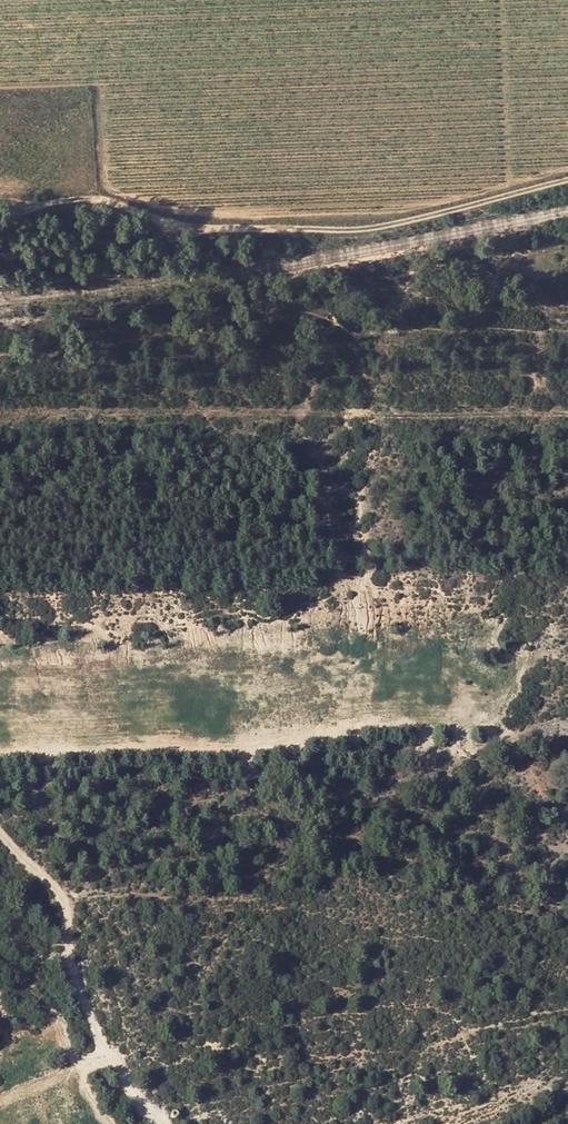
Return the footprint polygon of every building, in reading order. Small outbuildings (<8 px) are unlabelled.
[(174,1110),(170,1112),(169,1114),(168,1116),(169,1119),(170,1120),(172,1121),(175,1122),(177,1121),(179,1120),(180,1118),(180,1115),(180,1113),(178,1111),(176,1110),(174,1110)]
